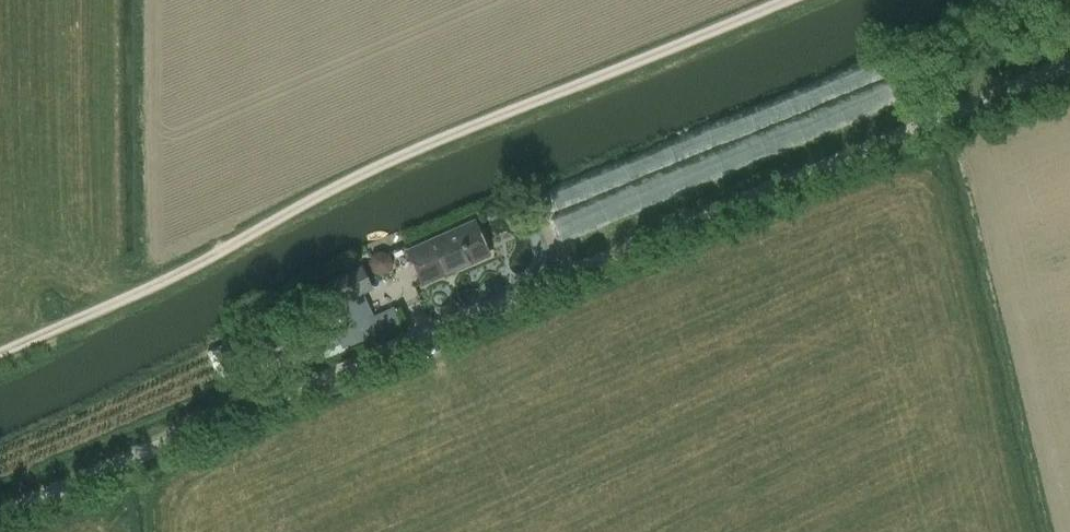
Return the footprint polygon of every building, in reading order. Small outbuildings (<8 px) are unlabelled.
[(473,222),(408,251),(423,285),(488,256),(473,222)] [(371,255),(368,264),(372,272),(381,275),(390,271),(393,262),(389,253),(380,250),(371,255)] [(375,319),(363,294),(373,289),(363,264),(328,281),(339,305),(340,305),(352,331),(375,319)]
